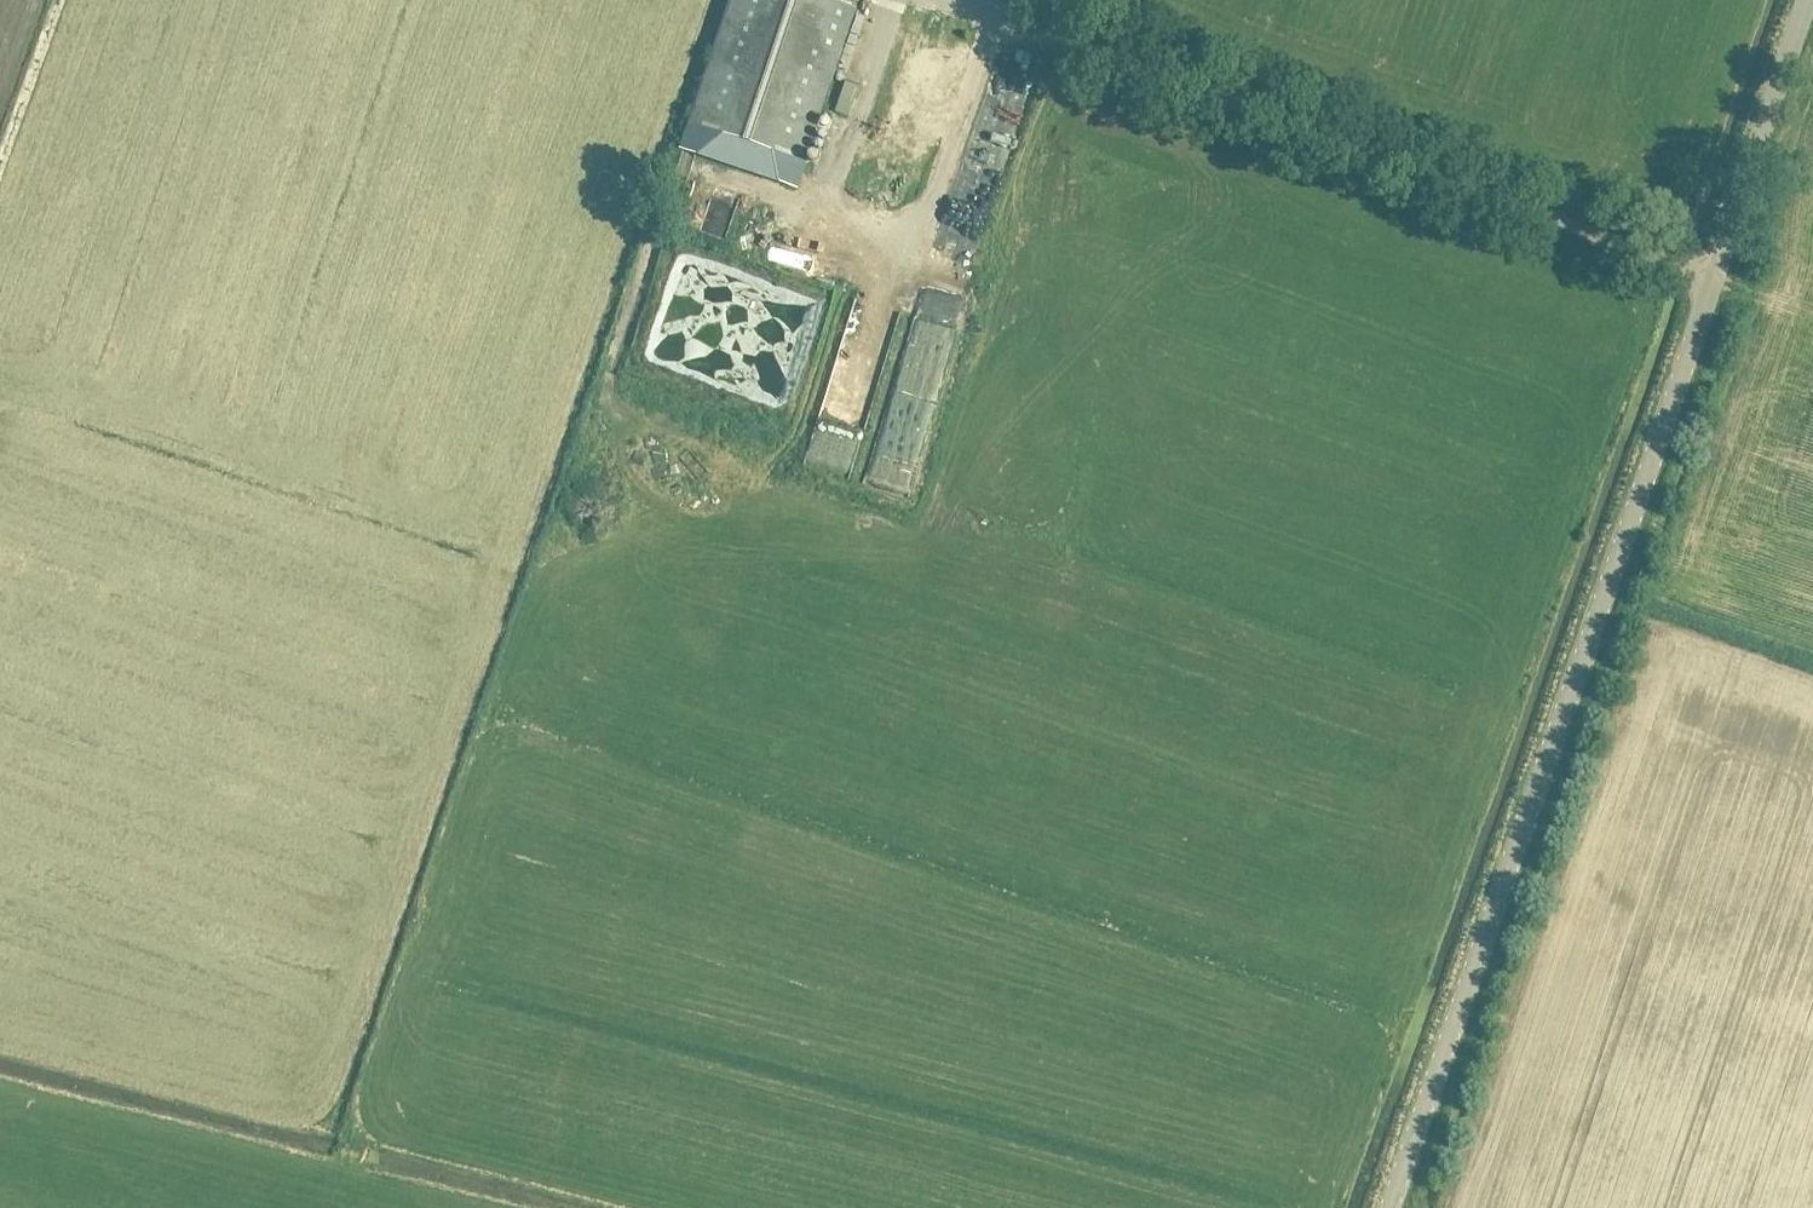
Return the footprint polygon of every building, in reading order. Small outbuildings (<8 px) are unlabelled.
[(691,124),(803,161),(853,8),(829,0),(732,0),(691,124)] [(737,221),(735,190),(708,191),(709,222),(737,221)] [(916,326),(879,474),(917,483),(954,336),(916,326)]
